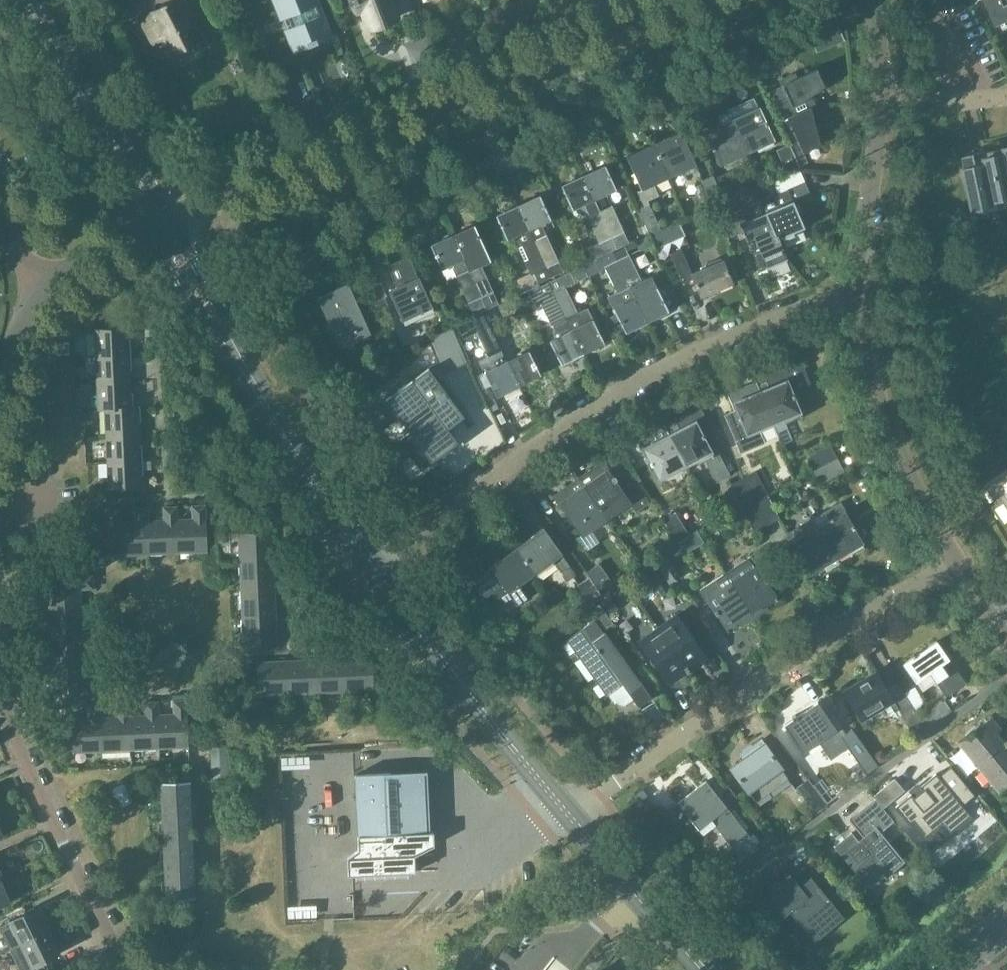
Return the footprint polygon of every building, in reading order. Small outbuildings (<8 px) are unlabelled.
[(319,0),(272,0),(280,21),(284,19),(288,29),(284,31),(294,55),(334,38),(319,0)] [(360,10),(365,8),(373,28),(398,19),(392,3),(392,1),(391,0),(356,0),(360,10)] [(997,27),(1006,23),(1006,0),(985,0),(997,27)] [(165,39),(173,55),(198,42),(177,1),(142,19),(155,44),(165,39)] [(838,27),(826,32),(833,46),(844,41),(838,27)] [(770,92),(779,112),(787,108),(793,116),(810,108),(817,105),(811,96),(825,87),(817,70),(798,79),(795,74),(779,81),(781,87),(770,92)] [(756,99),(728,111),(748,154),(774,142),(759,109),(761,108),(756,99)] [(781,123),(788,120),(787,119),(793,116),(787,108),(779,112),(776,113),(781,123)] [(793,116),(787,119),(788,120),(793,131),(786,134),(795,154),(802,151),(803,153),(820,146),(810,108),(793,116)] [(748,154),(728,111),(700,124),(713,151),(715,150),(722,166),(748,154)] [(681,132),(654,145),(669,179),(697,166),(681,132)] [(776,151),(782,164),(787,173),(801,167),(797,159),(795,154),(789,144),(776,151)] [(627,157),(642,191),(638,193),(644,207),(649,204),(648,201),(658,196),(654,186),(669,179),(654,145),(627,157)] [(965,157),(967,168),(966,169),(977,221),(980,221),(978,212),(998,208),(998,211),(1000,210),(998,202),(1006,200),(1006,148),(965,157)] [(795,154),(797,159),(801,167),(808,163),(803,153),(802,151),(795,154)] [(606,166),(583,176),(617,250),(629,245),(624,234),(612,205),(610,206),(606,196),(617,191),(606,166)] [(730,172),(714,179),(724,202),(742,194),(736,181),(734,182),(730,172)] [(748,192),(762,186),(757,174),(743,181),(748,192)] [(617,250),(583,176),(561,187),(574,215),(576,216),(582,219),(584,219),(588,218),(599,243),(589,248),(594,260),(617,250)] [(724,202),(714,179),(713,176),(701,182),(713,207),(724,202)] [(760,202),(765,214),(776,241),(779,239),(804,229),(793,202),(810,195),(805,183),(760,202)] [(684,190),(676,194),(680,202),(687,198),(684,190)] [(530,231),(551,278),(563,272),(546,235),(541,225),(551,221),(540,196),(518,206),(529,231),(530,231)] [(638,210),(650,236),(679,223),(679,222),(661,231),(649,205),(638,210)] [(521,247),(533,272),(538,284),(551,278),(530,231),(529,231),(518,206),(496,216),(507,241),(514,238),(519,248),(521,247)] [(776,241),(765,214),(740,224),(733,207),(720,213),(731,238),(743,233),(747,242),(754,239),(767,269),(788,261),(779,239),(776,241)] [(679,223),(650,236),(656,249),(685,236),(679,223)] [(475,226),(453,236),(464,261),(469,273),(470,272),(482,298),(493,293),(481,267),(492,263),(475,226)] [(493,228),(489,230),(496,244),(500,242),(493,228)] [(469,273),(464,261),(453,236),(431,246),(442,271),(452,266),(468,304),(474,316),(487,310),(481,298),(482,298),(470,272),(469,273)] [(636,298),(635,298),(647,323),(669,312),(657,287),(663,284),(658,274),(642,282),(626,249),(614,254),(636,298)] [(728,258),(723,261),(691,274),(681,250),(670,254),(683,284),(694,280),(701,297),(738,281),(728,258)] [(618,304),(619,306),(613,309),(616,314),(622,327),(625,333),(647,323),(635,298),(636,298),(614,254),(613,252),(583,267),(588,276),(605,268),(618,295),(622,302),(618,304)] [(387,266),(397,288),(389,291),(403,321),(405,327),(435,313),(409,256),(387,266)] [(575,282),(588,276),(583,267),(571,273),(575,282)] [(539,286),(538,284),(533,272),(511,282),(518,296),(539,286)] [(572,330),(571,331),(583,354),(605,344),(587,309),(577,314),(560,277),(548,283),(572,330)] [(380,283),(370,288),(376,302),(387,298),(380,283)] [(554,336),(555,339),(550,341),(561,365),(583,354),(571,331),(572,330),(548,283),(535,289),(541,299),(554,326),(557,334),(554,336)] [(321,299),(342,347),(368,335),(347,287),(321,299)] [(508,362),(507,362),(519,386),(541,375),(529,351),(514,358),(509,348),(514,346),(496,307),(484,313),(508,362)] [(476,331),(495,368),(485,373),(498,397),(519,386),(507,362),(508,362),(484,313),(471,319),(477,331),(476,331)] [(616,314),(604,319),(611,332),(622,327),(616,314)] [(456,325),(471,360),(481,356),(466,321),(456,325)] [(95,330),(96,357),(131,356),(131,346),(129,346),(128,329),(95,330)] [(429,343),(438,365),(463,354),(452,329),(439,334),(429,343)] [(396,370),(385,346),(373,352),(384,376),(396,370)] [(96,357),(97,384),(130,382),(129,365),(132,365),(131,356),(96,357)] [(434,364),(396,392),(436,452),(456,438),(449,428),(467,414),(434,364)] [(756,382),(774,426),(782,445),(793,441),(784,422),(802,414),(794,395),(812,388),(802,364),(756,382)] [(99,411),(105,411),(105,410),(134,408),(134,407),(133,399),(131,399),(130,382),(97,384),(99,411)] [(746,438),(774,426),(756,382),(728,394),(740,422),(746,438)] [(105,410),(105,411),(106,436),(139,435),(139,418),(141,418),(140,407),(134,407),(134,408),(105,410)] [(686,468),(696,463),(698,465),(705,461),(717,483),(730,476),(719,454),(717,451),(713,454),(704,435),(712,431),(700,407),(665,426),(686,468)] [(660,482),(686,468),(665,426),(637,440),(660,482)] [(106,436),(108,462),(143,461),(142,451),(140,451),(139,435),(106,436)] [(806,460),(813,472),(837,460),(831,447),(825,450),(821,443),(814,447),(817,454),(806,460)] [(837,460),(813,472),(820,484),(844,472),(837,460)] [(143,461),(108,462),(109,490),(142,488),(141,470),(143,470),(143,461)] [(604,461),(578,479),(607,521),(630,505),(636,513),(650,503),(636,482),(623,492),(616,481),(617,481),(604,461)] [(983,485),(1006,521),(1006,469),(983,485)] [(756,472),(744,478),(756,502),(768,496),(756,472)] [(730,485),(743,509),(756,502),(744,478),(730,485)] [(607,521),(578,479),(553,497),(566,516),(582,538),(607,521)] [(768,496),(756,502),(768,526),(780,520),(768,496)] [(756,502),(743,509),(748,519),(755,533),(768,526),(756,502)] [(840,503),(815,518),(838,557),(862,543),(854,530),(856,529),(840,503)] [(193,519),(178,520),(179,554),(208,552),(206,506),(192,507),(193,519)] [(164,521),(149,521),(151,555),(179,554),(178,520),(177,507),(164,508),(164,521)] [(136,522),(121,523),(122,556),(151,555),(149,521),(148,509),(135,509),(136,522)] [(743,509),(734,513),(739,524),(748,519),(743,509)] [(122,556),(121,523),(120,510),(107,511),(107,523),(91,524),(92,558),(122,556)] [(663,521),(676,542),(677,543),(678,542),(689,535),(675,513),(663,521)] [(838,557),(815,518),(789,533),(812,572),(838,557)] [(543,529),(517,548),(536,574),(553,562),(568,582),(578,575),(543,529)] [(239,534),(240,563),(273,562),(272,533),(239,534)] [(677,543),(676,542),(669,547),(671,549),(665,553),(663,549),(651,557),(671,586),(683,578),(671,561),(684,553),(678,542),(677,543)] [(536,574),(517,548),(491,567),(493,570),(486,575),(479,566),(468,575),(485,598),(494,591),(503,604),(510,598),(516,606),(526,599),(518,587),(536,574)] [(750,558),(726,574),(755,619),(768,610),(764,603),(775,596),(750,558)] [(240,563),(242,592),(275,590),(273,562),(240,563)] [(642,571),(659,594),(659,595),(670,588),(653,563),(642,571)] [(586,573),(589,578),(597,589),(610,581),(604,572),(599,564),(586,573)] [(755,619),(726,574),(702,589),(727,628),(737,621),(742,627),(755,619)] [(602,598),(597,589),(589,578),(577,586),(591,606),(602,598)] [(242,592),(243,620),(276,619),(275,590),(242,592)] [(606,597),(600,601),(610,616),(617,611),(606,597)] [(699,608),(692,598),(684,604),(691,615),(699,608)] [(595,620),(568,640),(608,696),(623,685),(628,692),(639,707),(651,698),(641,683),(605,633),(604,634),(602,632),(615,623),(600,603),(589,612),(595,620)] [(677,613),(658,626),(687,669),(706,657),(677,613)] [(276,619),(243,620),(244,650),(277,648),(276,619)] [(687,669),(658,626),(639,639),(668,682),(687,669)] [(50,635),(51,664),(85,662),(84,647),(97,646),(96,633),(83,634),(50,635)] [(916,683),(930,673),(946,697),(965,684),(954,667),(949,670),(944,663),(949,660),(936,642),(903,664),(916,683)] [(372,658),(343,659),(345,692),(374,691),(372,658)] [(343,659),(315,660),(316,694),(345,692),(343,659)] [(315,660),(286,662),(288,695),(316,694),(315,660)] [(85,662),(51,664),(53,694),(86,692),(85,676),(98,675),(97,662),(85,662)] [(288,695),(286,662),(257,663),(258,696),(288,695)] [(845,692),(862,721),(883,708),(887,713),(896,707),(893,702),(876,673),(845,692)] [(926,728),(920,718),(919,719),(897,682),(886,689),(914,737),(926,730),(925,729),(926,728)] [(174,715),(159,716),(161,749),(189,747),(187,701),(174,702),(174,715)] [(944,701),(920,718),(926,728),(951,711),(944,701)] [(146,716),(130,717),(132,750),(161,749),(159,716),(158,703),(145,703),(146,716)] [(817,703),(784,726),(803,753),(819,742),(830,758),(847,747),(841,738),(840,737),(845,734),(832,715),(828,718),(817,703)] [(117,718),(102,718),(104,752),(132,750),(130,717),(130,704),(117,705),(117,718)] [(104,752),(102,718),(101,706),(88,706),(89,719),(72,720),(74,753),(104,752)] [(960,744),(1000,793),(1006,787),(1006,738),(1001,731),(991,719),(960,744)] [(732,769),(756,802),(788,779),(782,771),(784,769),(766,744),(764,745),(762,742),(742,756),(745,759),(732,769)] [(862,744),(850,752),(866,774),(878,766),(872,757),(862,744)] [(230,780),(229,749),(229,747),(210,748),(211,781),(230,780)] [(877,753),(872,757),(878,766),(887,760),(883,754),(877,753)] [(911,795),(895,808),(909,824),(913,821),(927,836),(942,824),(949,833),(952,830),(970,816),(963,806),(975,796),(951,767),(938,777),(936,774),(920,787),(923,790),(914,798),(911,795)] [(424,773),(355,776),(359,850),(348,858),(349,876),(415,873),(414,864),(434,847),(433,833),(427,833),(424,773)] [(808,780),(797,788),(816,813),(827,805),(808,780)] [(875,796),(884,808),(904,792),(894,780),(875,796)] [(160,783),(166,900),(196,899),(191,781),(160,783)] [(699,831),(711,821),(743,861),(746,859),(750,864),(775,844),(768,835),(757,844),(706,781),(678,804),(699,831)] [(834,847),(869,890),(884,878),(885,879),(905,863),(880,832),(893,822),(876,800),(850,821),(866,841),(862,845),(852,833),(834,847)] [(814,832),(805,839),(812,847),(820,841),(814,832)] [(802,844),(792,851),(799,860),(808,853),(802,844)] [(789,876),(787,878),(765,896),(761,900),(779,922),(784,918),(790,913),(815,943),(845,919),(811,878),(799,888),(789,876)] [(0,881),(0,906),(10,902),(1,881),(0,881)] [(39,908),(1,927),(12,949),(49,931),(39,908)] [(10,950),(20,969),(34,969),(36,969),(35,965),(60,953),(49,931),(12,949),(10,950)] [(797,969),(816,969),(807,961),(797,969)]
